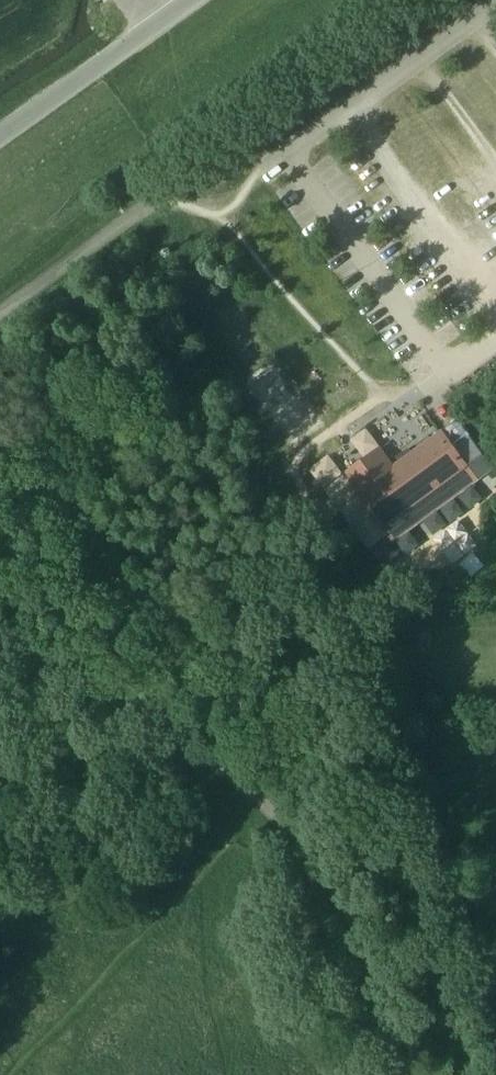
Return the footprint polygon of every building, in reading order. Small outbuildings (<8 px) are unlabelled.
[(379,449),(343,475),(382,528),(392,542),(491,469),(458,425),(455,420),(440,431),(392,466),(379,449)]
